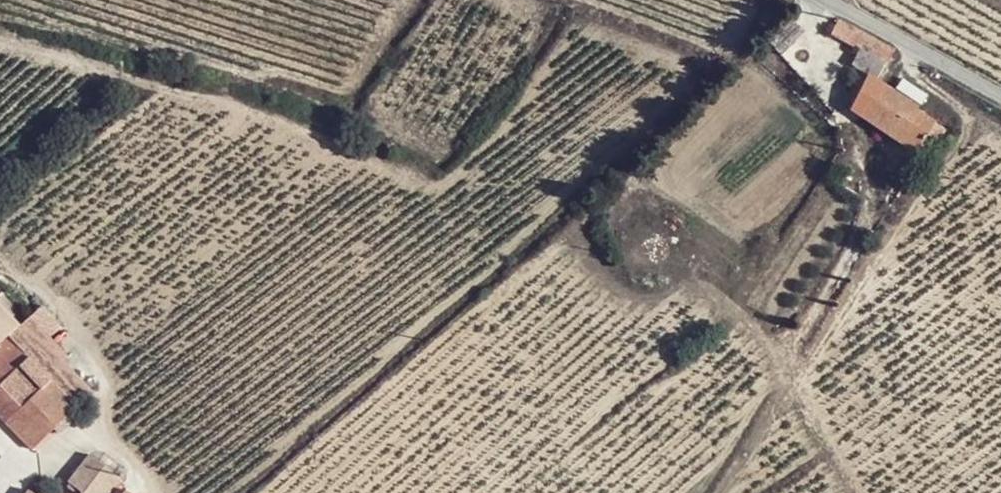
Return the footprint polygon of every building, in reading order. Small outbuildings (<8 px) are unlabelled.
[(894,50),(836,19),(830,32),(859,47),(848,65),(865,75),(848,107),(915,151),(920,144),(926,148),(934,137),(937,140),(945,127),(915,108),(917,104),(877,80),(894,50)] [(29,448),(51,426),(64,414),(64,415),(77,403),(75,401),(91,386),(62,357),(67,353),(27,312),(16,322),(0,306),(0,417),(29,448)] [(64,415),(64,414),(51,426),(56,432),(68,420),(64,415)] [(119,475),(89,454),(69,482),(81,492),(80,492),(106,492),(119,475)]
